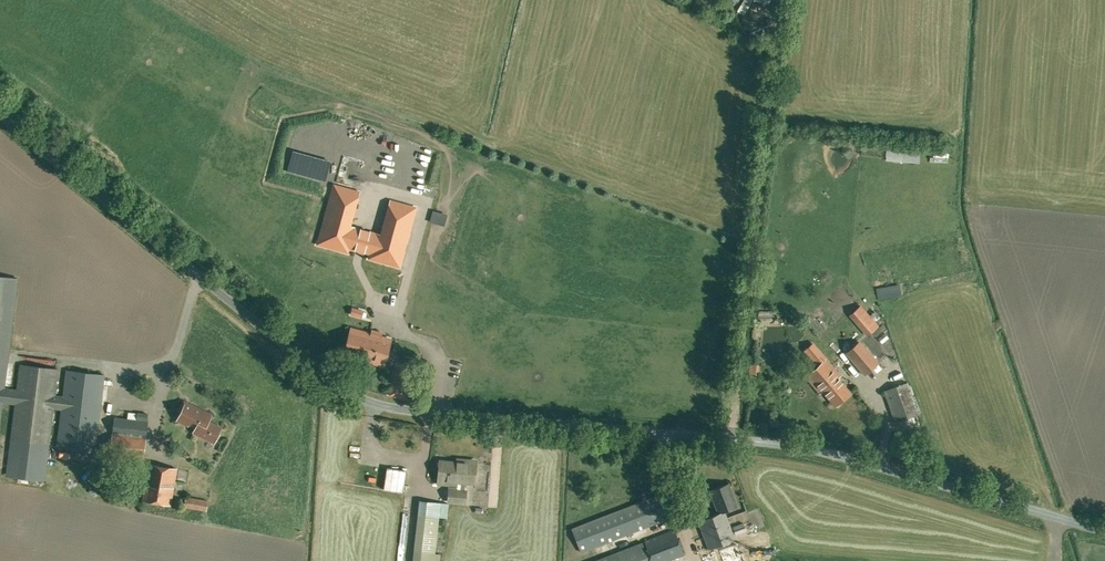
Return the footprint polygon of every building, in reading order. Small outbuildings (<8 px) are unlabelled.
[(336,190),(321,241),(338,245),(339,241),(353,245),(355,239),(341,235),(352,194),(336,190)] [(362,240),(360,247),(374,251),(372,255),(390,260),(398,230),(404,209),(387,204),(376,244),(362,240)] [(408,246),(413,248),(416,237),(411,235),(408,246)] [(404,252),(401,274),(415,276),(418,254),(404,252)] [(3,401),(16,403),(11,441),(7,473),(22,475),(21,482),(30,483),(30,476),(45,477),(47,458),(49,446),(53,408),(62,409),(57,447),(95,452),(104,375),(66,370),(63,396),(55,395),(58,369),(20,364),(17,389),(4,388),(9,348),(17,277),(0,276),(0,423),(3,401)] [(405,309),(408,294),(401,293),(400,300),(393,298),(391,306),(405,309)] [(868,333),(877,326),(861,307),(852,314),(856,318),(858,317),(867,327),(865,328),(868,333)] [(363,311),(353,308),(351,314),(361,317),(363,311)] [(383,366),(390,339),(381,337),(382,333),(372,330),(371,334),(352,329),(344,355),(383,366)] [(865,374),(877,363),(859,342),(847,352),(865,374)] [(819,365),(806,376),(820,392),(823,390),(835,405),(850,393),(838,377),(840,375),(826,359),(819,351),(812,357),(819,365)] [(919,413),(907,382),(884,390),(896,422),(919,413)] [(211,415),(183,401),(179,409),(181,410),(176,420),(187,425),(188,423),(195,427),(193,432),(213,442),(220,427),(208,421),(211,415)] [(125,456),(143,458),(146,438),(148,421),(147,421),(148,413),(138,412),(137,419),(114,417),(112,434),(110,454),(125,456)] [(474,482),(476,462),(466,461),(466,464),(440,462),(438,484),(456,486),(455,491),(449,490),(448,502),(465,503),(466,491),(464,491),(465,482),(474,482)] [(171,505),(178,468),(148,463),(142,500),(171,505)] [(413,471),(377,467),(375,480),(370,480),(371,476),(367,476),(366,485),(374,486),(373,493),(366,492),(365,508),(371,508),(367,541),(383,542),(381,560),(403,560),(413,471)] [(719,513),(724,511),(737,506),(728,484),(710,491),(719,513)] [(572,529),(576,539),(575,539),(581,553),(675,516),(670,502),(666,492),(572,529)] [(206,511),(208,500),(186,496),(184,508),(206,511)] [(420,501),(414,560),(439,560),(440,554),(435,554),(439,517),(446,517),(447,504),(420,501)] [(719,513),(698,521),(714,560),(723,560),(741,554),(724,511),(719,513)] [(675,529),(644,539),(652,560),(670,560),(684,556),(682,549),(684,548),(680,535),(677,536),(675,529)] [(642,542),(593,560),(649,560),(642,542)]
